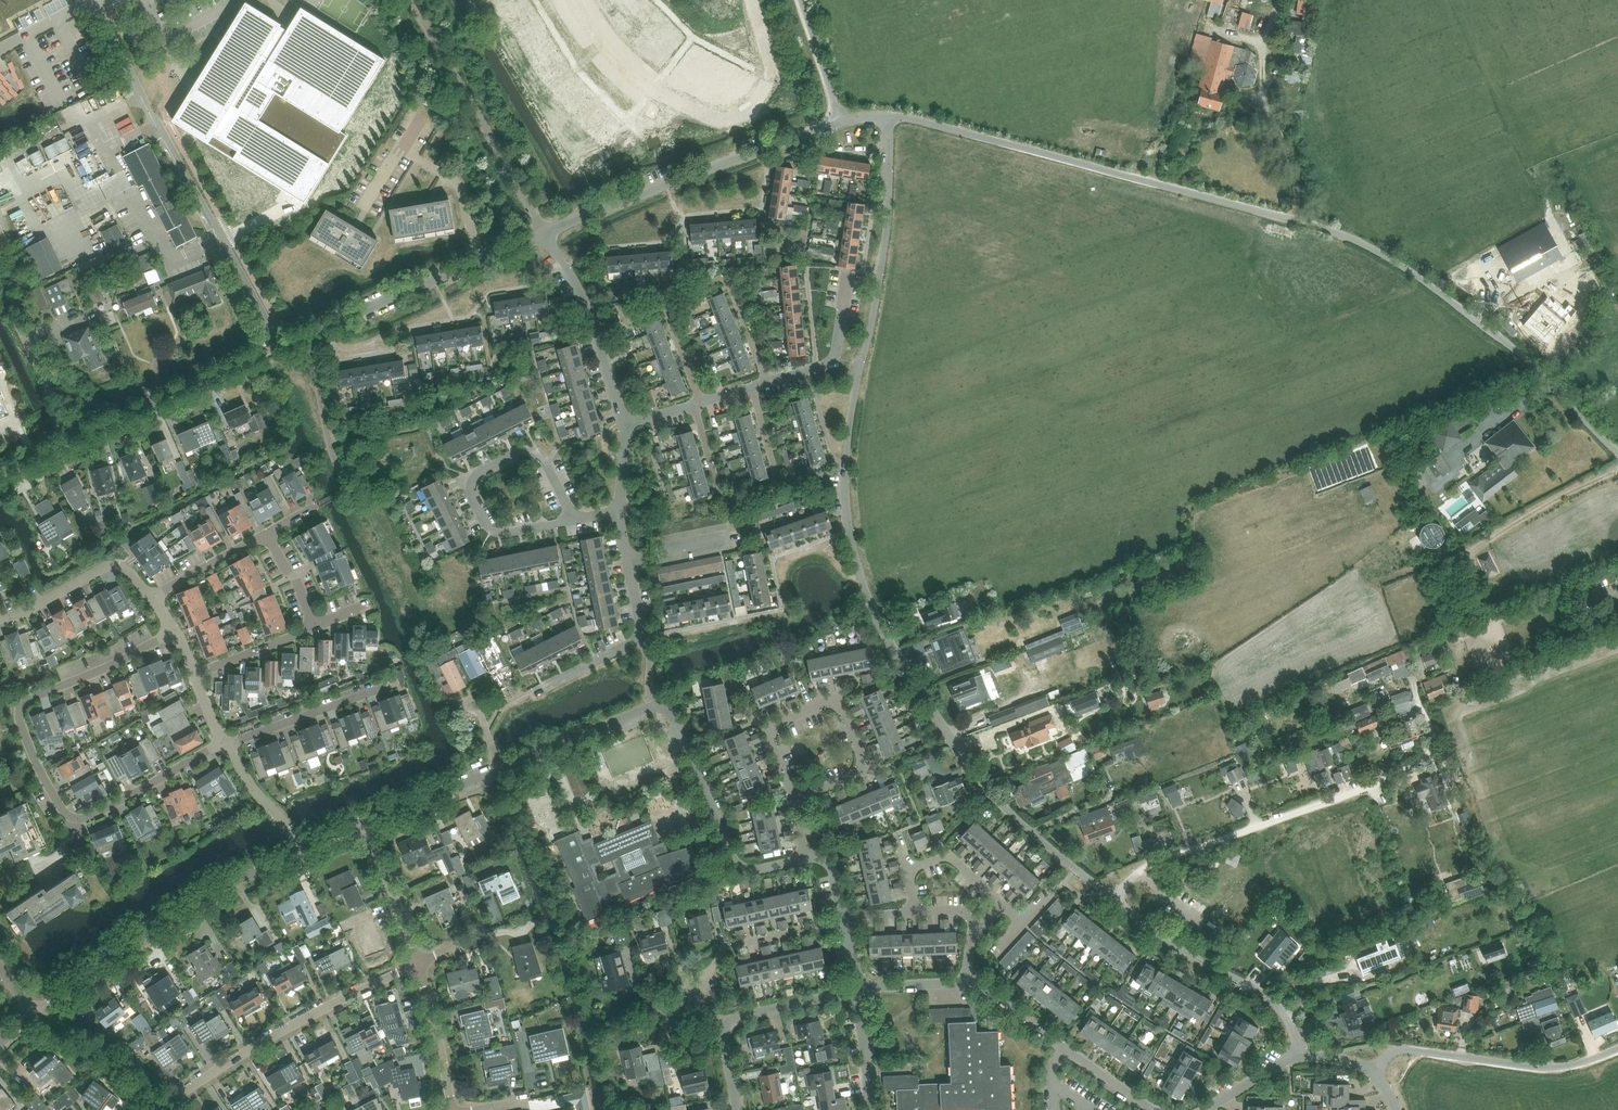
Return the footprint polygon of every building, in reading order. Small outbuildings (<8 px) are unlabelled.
[(511,7),(517,17),(534,8),(529,0),(523,0),(511,7)] [(626,5),(634,13),(648,0),(631,0),(626,5)] [(634,13),(642,22),(656,8),(648,0),(634,13)] [(1211,1),(1206,17),(1218,20),(1222,4),(1221,4),(1222,0),(1210,0),(1211,0),(1211,1)] [(1298,13),(1302,14),(1302,19),(1309,20),(1311,0),(1309,0),(1298,0),(1296,13),(1298,13)] [(187,98),(173,121),(195,135),(196,136),(305,203),(347,135),(340,132),(385,60),(302,8),(289,29),(287,31),(281,26),(282,25),(274,20),(246,3),(242,10),(222,42),(196,83),(187,98)] [(534,8),(517,17),(523,28),(539,18),(534,8)] [(656,8),(642,22),(650,30),(664,17),(656,8)] [(664,17),(650,30),(658,39),(672,25),(664,17)] [(539,18),(523,28),(529,38),(545,28),(539,18)] [(1302,43),(1303,36),(1308,37),(1309,29),(1301,28),(1301,22),(1291,21),(1291,27),(1282,25),(1282,33),(1296,35),(1296,37),(1294,43),(1296,44),(1292,60),(1306,64),(1309,45),(1302,43)] [(672,25),(658,39),(667,47),(671,43),(676,39),(680,34),(681,34),(672,25)] [(545,28),(529,38),(535,48),(551,38),(545,28)] [(1233,46),(1211,40),(1212,37),(1195,33),(1188,63),(1204,67),(1198,90),(1201,90),(1197,105),(1219,111),(1225,92),(1221,91),(1226,73),(1233,75),(1232,79),(1241,88),(1255,84),(1257,72),(1247,62),(1251,51),(1243,48),(1233,46)] [(551,38),(535,48),(540,58),(557,48),(551,38)] [(692,59),(689,65),(700,70),(709,53),(698,47),(698,48),(695,53),(692,59)] [(557,48),(540,58),(547,68),(552,65),(557,62),(563,59),(563,58),(557,48)] [(709,53),(700,70),(710,76),(720,58),(709,53)] [(720,58),(710,76),(721,81),(730,64),(720,58)] [(730,64),(721,81),(731,87),(740,69),(730,64)] [(740,69),(731,87),(742,92),(745,87),(748,81),(751,76),(751,75),(740,69)] [(1281,79),(1300,82),(1301,72),(1282,69),(1281,79)] [(111,82),(108,77),(106,73),(97,78),(101,87),(111,82)] [(565,85),(560,89),(569,98),(583,85),(574,76),(569,81),(565,85)] [(796,81),(798,89),(804,87),(801,79),(796,81)] [(583,85),(569,98),(577,107),(591,93),(583,85)] [(591,93),(577,107),(585,115),(599,101),(591,93)] [(599,101),(585,115),(594,123),(607,110),(599,101)] [(607,110),(594,123),(602,132),(616,118),(607,110)] [(616,118),(602,132),(610,140),(615,136),(619,132),(624,127),(616,118)] [(166,226),(175,243),(178,248),(187,243),(197,237),(149,144),(123,158),(139,188),(144,185),(166,227),(166,226)] [(817,172),(830,174),(833,158),(819,156),(817,172)] [(830,174),(843,176),(845,160),(833,158),(830,174)] [(843,176),(855,178),(858,162),(845,160),(843,176)] [(858,162),(855,178),(868,181),(871,165),(858,162)] [(777,166),(775,179),(791,182),(793,169),(777,166)] [(814,169),(808,167),(807,176),(815,177),(816,171),(814,171),(814,169)] [(1179,175),(1178,182),(1187,184),(1189,177),(1179,175)] [(775,179),(773,192),(789,194),(790,188),(796,189),(797,186),(797,183),(791,182),(775,179)] [(773,192),(771,204),(787,207),(789,194),(773,192)] [(450,200),(390,210),(395,239),(396,239),(396,238),(403,237),(404,241),(403,241),(404,242),(415,240),(414,239),(413,235),(424,233),(425,237),(424,237),(424,238),(426,238),(426,237),(425,233),(436,231),(437,235),(436,235),(436,236),(447,234),(447,233),(446,234),(446,230),(453,228),(453,229),(455,229),(450,200)] [(849,202),(847,215),(863,218),(865,204),(849,202)] [(787,207),(771,204),(769,217),(785,220),(787,207)] [(379,241),(327,210),(311,235),(313,236),(313,235),(315,237),(319,239),(317,242),(316,243),(326,249),(326,248),(328,244),(337,250),(335,253),(334,254),(336,255),(336,254),(338,250),(347,256),(345,260),(345,259),(344,260),(354,266),(354,265),(356,261),(362,265),(362,266),(363,266),(379,241)] [(847,215),(845,228),(861,230),(863,218),(847,215)] [(756,219),(743,220),(745,240),(758,238),(756,219)] [(743,220),(730,221),(732,241),(745,240),(743,220)] [(730,221),(717,222),(718,239),(718,243),(723,242),(732,241),(730,221)] [(717,222),(704,223),(705,240),(718,239),(717,222)] [(705,240),(704,223),(690,224),(692,244),(705,243),(705,240)] [(1497,248),(1516,282),(1562,257),(1543,223),(1497,248)] [(101,232),(110,251),(127,242),(117,224),(101,232)] [(845,228),(843,240),(859,243),(861,230),(845,228)] [(1598,250),(1588,230),(1578,235),(1588,255),(1598,250)] [(1570,240),(1580,260),(1588,255),(1577,236),(1570,240)] [(63,268),(47,237),(25,248),(41,279),(63,268)] [(843,240),(841,253),(857,256),(859,243),(843,240)] [(673,251),(659,252),(661,269),(674,268),(673,251)] [(139,257),(144,271),(157,266),(151,252),(139,257)] [(659,252),(646,253),(648,270),(661,269),(659,252)] [(635,271),(634,271),(634,274),(648,272),(648,270),(646,253),(633,254),(635,271)] [(857,256),(841,253),(839,266),(855,269),(857,256)] [(78,266),(83,280),(115,269),(110,254),(78,266)] [(622,272),(634,271),(635,271),(633,254),(620,256),(622,272)] [(608,274),(622,272),(620,256),(607,257),(608,274)] [(166,285),(173,303),(203,292),(209,308),(222,303),(217,289),(224,286),(220,277),(215,279),(210,265),(204,267),(205,269),(166,285)] [(780,266),(782,280),(798,278),(796,265),(780,266)] [(153,282),(160,279),(156,269),(144,273),(148,283),(152,281),(153,282)] [(782,280),(783,292),(799,291),(798,278),(782,280)] [(67,279),(45,289),(57,316),(70,310),(64,298),(69,296),(68,293),(73,291),(67,279)] [(136,292),(138,296),(143,310),(158,305),(155,296),(158,295),(154,285),(136,292)] [(31,291),(40,311),(49,307),(40,286),(31,291)] [(86,289),(93,304),(105,299),(101,288),(95,291),(95,289),(92,290),(91,287),(86,289)] [(783,292),(784,305),(800,304),(799,291),(783,292)] [(546,293),(533,295),(536,312),(536,314),(549,312),(549,310),(546,293)] [(713,311),(729,305),(724,293),(708,299),(713,311)] [(143,310),(138,296),(132,299),(130,294),(118,299),(122,309),(125,307),(129,316),(143,310)] [(533,295),(520,298),(523,314),(536,312),(533,295)] [(1522,326),(1546,346),(1576,311),(1566,303),(1562,308),(1554,301),(1553,302),(1547,297),(1522,326)] [(507,300),(510,316),(510,319),(515,319),(514,316),(523,314),(520,298),(507,300)] [(510,316),(507,300),(494,302),(497,321),(501,320),(501,318),(510,316)] [(784,305),(785,313),(781,314),(781,318),(786,318),(802,316),(800,304),(784,305)] [(718,324),(734,318),(729,305),(713,311),(718,324)] [(610,309),(614,320),(619,318),(615,307),(610,309)] [(643,322),(648,334),(663,328),(658,316),(643,322)] [(786,318),(787,331),(803,329),(802,316),(786,318)] [(719,336),(719,337),(723,336),(738,330),(734,318),(718,324),(714,325),(716,329),(719,336)] [(93,325),(99,337),(103,335),(98,323),(93,325)] [(89,324),(62,337),(73,361),(84,356),(90,370),(105,363),(99,350),(101,349),(89,324)] [(481,325),(468,328),(471,344),(471,347),(474,346),(484,344),(484,342),(481,325)] [(458,346),(471,344),(468,328),(455,330),(458,346)] [(648,334),(652,347),(668,341),(663,328),(648,334)] [(788,337),(788,344),(804,342),(803,329),(787,331),(782,331),(783,338),(788,337)] [(455,330),(442,332),(445,348),(458,346),(455,330)] [(724,340),(727,348),(743,342),(738,330),(723,336),(719,337),(721,342),(724,340)] [(433,354),(445,352),(445,348),(442,332),(429,334),(432,351),(433,354)] [(541,341),(541,338),(540,333),(531,334),(533,343),(541,341)] [(419,353),(432,351),(429,334),(416,336),(419,353)] [(695,338),(698,345),(703,343),(709,341),(708,338),(702,341),(700,336),(695,338)] [(652,347),(657,359),(673,353),(668,341),(652,347)] [(628,342),(623,344),(627,354),(632,352),(628,342)] [(729,353),(732,360),(748,354),(743,342),(727,348),(724,349),(726,354),(729,353)] [(804,342),(788,344),(790,357),(806,355),(804,342)] [(558,349),(561,360),(580,355),(577,344),(558,349)] [(657,370),(658,373),(662,371),(678,365),(673,353),(657,359),(653,360),(657,370)] [(705,362),(708,369),(712,367),(716,365),(712,353),(703,356),(705,362)] [(748,354),(732,360),(730,361),(731,365),(734,365),(737,373),(753,367),(748,354)] [(561,360),(564,371),(583,366),(580,355),(561,360)] [(403,360),(390,362),(393,378),(395,389),(399,388),(399,383),(407,382),(403,360)] [(390,362),(377,364),(380,381),(393,378),(390,362)] [(408,364),(410,375),(418,374),(416,363),(408,364)] [(377,364),(364,366),(367,386),(380,384),(380,381),(377,364)] [(664,375),(667,383),(682,377),(678,365),(662,371),(658,373),(660,377),(664,375)] [(351,368),(354,385),(355,388),(367,386),(364,366),(351,368)] [(564,371),(568,382),(586,377),(583,366),(564,371)] [(638,366),(633,368),(636,376),(641,374),(638,366)] [(712,367),(708,369),(715,388),(719,386),(712,367)] [(341,387),(354,385),(351,368),(338,371),(341,387)] [(568,382),(571,393),(590,388),(586,377),(568,382)] [(682,377),(667,383),(663,385),(664,389),(668,388),(672,396),(687,390),(682,377)] [(510,385),(506,388),(509,395),(514,392),(510,385)] [(509,395),(506,388),(500,390),(504,397),(509,395)] [(571,393),(574,404),(593,398),(590,388),(571,393)] [(647,391),(642,393),(645,400),(644,400),(648,409),(653,407),(647,391)] [(9,415),(0,395),(0,419),(9,415)] [(490,396),(485,398),(488,405),(493,403),(490,396)] [(792,402),(796,415),(812,410),(808,397),(792,402)] [(488,405),(485,398),(480,401),(483,407),(488,405)] [(574,404),(577,415),(596,409),(593,398),(574,404)] [(526,403),(515,408),(524,426),(535,421),(526,403)] [(225,413),(231,428),(247,421),(253,433),(269,426),(263,411),(251,416),(246,405),(225,413)] [(469,406),(464,409),(468,415),(473,413),(469,406)] [(515,408),(505,413),(514,431),(524,426),(515,408)] [(468,415),(464,409),(460,411),(463,418),(468,415)] [(577,415),(580,426),(599,420),(596,409),(577,415)] [(797,419),(800,428),(816,423),(812,410),(796,415),(792,416),(793,420),(797,419)] [(505,413),(495,418),(504,436),(514,431),(505,413)] [(735,419),(738,432),(754,427),(751,414),(735,419)] [(449,416),(444,419),(448,425),(453,423),(449,416)] [(482,418),(472,423),(475,428),(484,446),(494,441),(485,423),(482,418)] [(495,418),(485,423),(494,441),(504,436),(495,418)] [(448,425),(444,419),(439,421),(443,428),(448,425)] [(1429,432),(1441,451),(1462,439),(1449,419),(1447,421),(1431,431),(1429,432)] [(599,420),(580,426),(584,437),(602,432),(599,420)] [(1517,475),(1513,470),(1511,466),(1534,448),(1513,421),(1486,442),(1492,450),(1491,451),(1499,461),(1469,485),(1482,502),(1517,475)] [(208,422),(193,428),(201,447),(216,440),(208,422)] [(801,432),(803,440),(819,435),(816,423),(800,428),(796,429),(797,433),(801,432)] [(738,432),(742,444),(758,440),(754,427),(738,432)] [(201,447),(193,428),(178,435),(186,453),(201,447)] [(451,432),(454,439),(463,457),(473,451),(464,434),(463,434),(459,428),(451,432)] [(475,428),(464,434),(473,451),(484,446),(475,428)] [(678,440),(680,448),(697,444),(693,431),(677,435),(673,436),(674,441),(678,440)] [(803,440),(807,453),(823,448),(819,435),(803,440)] [(463,457),(454,439),(444,444),(453,462),(463,457)] [(161,463),(163,467),(170,464),(170,463),(175,460),(167,440),(154,445),(161,463)] [(742,444),(745,457),(762,452),(758,440),(742,444)] [(226,443),(220,446),(219,446),(227,463),(233,460),(226,443)] [(682,453),(684,461),(700,456),(697,444),(680,448),(676,449),(678,454),(682,453)] [(823,448),(807,453),(803,453),(804,459),(808,458),(811,466),(827,461),(823,448)] [(230,452),(233,459),(239,457),(236,449),(230,452)] [(128,473),(132,481),(147,475),(137,452),(122,458),(125,466),(124,466),(127,474),(128,473)] [(745,457),(749,469),(765,465),(762,452),(745,457)] [(1436,478),(1441,474),(1441,476),(1450,470),(1440,455),(1431,460),(1432,461),(1427,465),(1426,464),(1417,470),(1428,485),(1437,479),(1436,478)] [(684,475),(688,473),(704,469),(700,456),(684,461),(680,462),(684,475)] [(176,463),(187,489),(193,487),(182,460),(176,463)] [(765,465),(749,469),(753,482),(769,478),(765,465)] [(116,491),(109,466),(92,471),(99,495),(116,491)] [(187,471),(193,485),(204,480),(200,470),(194,472),(193,468),(187,471)] [(307,494),(303,487),(308,484),(303,474),(298,477),(295,472),(285,478),(280,468),(274,472),(287,496),(292,493),(296,500),(307,494)] [(688,473),(691,486),(707,481),(704,469),(688,473)] [(205,474),(208,481),(214,478),(211,471),(205,474)] [(268,487),(258,492),(271,515),(282,509),(278,503),(283,500),(270,475),(263,479),(268,487)] [(61,486),(75,511),(88,503),(82,492),(84,491),(77,477),(61,486)] [(239,479),(235,482),(237,486),(239,489),(243,486),(239,479)] [(422,488),(427,499),(445,490),(439,479),(422,488)] [(234,480),(229,483),(232,489),(237,486),(235,482),(234,480)] [(707,481),(691,486),(688,487),(691,500),(711,494),(707,481)] [(147,487),(154,503),(164,498),(162,494),(157,482),(147,487)] [(1359,491),(1365,502),(1375,497),(1369,486),(1359,491)] [(164,498),(154,503),(155,505),(168,500),(174,497),(171,490),(165,493),(162,494),(164,498)] [(427,499),(432,509),(450,500),(445,490),(427,499)] [(239,505),(230,510),(242,531),(252,525),(249,519),(254,516),(240,491),(234,495),(239,505)] [(271,515),(258,492),(247,498),(260,521),(271,515)] [(820,493),(809,497),(811,503),(822,499),(820,493)] [(205,496),(208,503),(209,503),(209,504),(213,502),(210,494),(205,496)] [(208,503),(205,496),(196,501),(202,506),(208,503)] [(809,497),(795,502),(797,508),(811,503),(809,497)] [(48,499),(42,502),(48,514),(55,510),(48,499)] [(432,509),(437,519),(455,510),(450,500),(432,509)] [(48,514),(42,502),(36,506),(42,517),(48,514)] [(795,502),(785,505),(787,511),(797,508),(795,502)] [(413,505),(406,508),(409,514),(416,510),(413,505)] [(785,505),(770,510),(773,516),(787,511),(785,505)] [(30,506),(25,509),(29,515),(34,513),(30,506)] [(209,519),(200,524),(212,546),(222,540),(219,533),(224,530),(210,506),(204,509),(209,519)] [(103,520),(101,510),(94,511),(96,522),(103,520)] [(242,531),(230,510),(219,516),(231,537),(242,531)] [(437,519),(442,529),(460,520),(455,510),(437,519)] [(773,516),(770,510),(760,514),(763,520),(773,516)] [(181,511),(176,513),(180,521),(185,518),(181,511)] [(826,511),(813,515),(819,532),(832,528),(826,511)] [(63,512),(51,519),(60,534),(62,538),(74,531),(72,528),(63,512)] [(125,522),(131,520),(129,512),(123,513),(125,522)] [(180,521),(176,513),(172,516),(176,523),(180,521)] [(719,515),(722,530),(729,528),(726,513),(719,515)] [(719,515),(713,516),(716,531),(722,530),(719,515)] [(813,515),(801,519),(807,536),(819,532),(813,515)] [(713,516),(706,517),(709,532),(716,531),(713,516)] [(706,517),(700,519),(703,533),(709,532),(706,517)] [(60,534),(51,519),(40,525),(44,533),(41,535),(47,546),(51,544),(62,538),(60,534)] [(700,519),(694,520),(697,535),(703,533),(700,519)] [(801,519),(789,524),(795,540),(807,536),(801,519)] [(442,529),(447,539),(465,531),(460,520),(442,529)] [(694,520),(687,521),(690,536),(697,535),(694,520)] [(414,524),(417,529),(424,526),(421,521),(414,524)] [(687,521),(681,522),(684,537),(690,536),(687,521)] [(297,536),(309,559),(311,562),(316,559),(319,565),(317,565),(328,592),(356,581),(345,554),(344,554),(343,550),(336,553),(334,549),(337,547),(323,522),(297,536)] [(681,522),(675,524),(678,539),(684,537),(681,522)] [(212,546),(200,524),(189,530),(201,552),(212,546)] [(675,524),(668,525),(671,540),(678,539),(675,524)] [(789,524),(777,528),(783,545),(795,540),(789,524)] [(1431,524),(1430,524),(1429,524),(1428,524),(1427,525),(1426,525),(1425,526),(1424,527),(1423,528),(1422,529),(1422,530),(1421,531),(1421,532),(1420,533),(1420,534),(1420,535),(1420,536),(1420,537),(1420,538),(1421,539),(1421,540),(1421,541),(1422,542),(1422,543),(1423,543),(1423,544),(1424,544),(1424,545),(1425,545),(1425,546),(1426,546),(1427,546),(1427,547),(1428,547),(1429,547),(1430,547),(1431,547),(1432,548),(1433,547),(1434,547),(1435,547),(1436,547),(1437,546),(1438,546),(1439,545),(1440,545),(1440,544),(1441,544),(1441,543),(1442,543),(1442,542),(1442,541),(1443,541),(1443,540),(1443,539),(1444,538),(1444,537),(1444,536),(1444,535),(1444,534),(1444,533),(1444,532),(1443,532),(1443,531),(1443,530),(1442,529),(1441,528),(1441,527),(1440,527),(1440,526),(1439,526),(1438,525),(1437,525),(1436,524),(1435,524),(1434,524),(1433,524),(1432,524),(1431,524)] [(186,532),(182,525),(178,527),(178,528),(174,530),(177,536),(186,532)] [(668,525),(662,526),(665,541),(671,540),(668,525)] [(424,526),(417,529),(419,534),(426,530),(424,526)] [(662,526),(656,528),(659,542),(665,541),(662,526)] [(659,542),(656,528),(649,529),(652,544),(659,542)] [(783,545),(777,528),(765,532),(771,549),(783,545)] [(465,531),(447,539),(452,550),(470,541),(465,531)] [(130,547),(137,557),(157,543),(150,533),(130,547)] [(188,535),(183,539),(186,545),(187,544),(192,541),(188,535)] [(581,540),(584,551),(603,548),(601,536),(581,540)] [(424,545),(427,549),(434,546),(431,541),(424,545)] [(137,557),(144,567),(164,552),(157,543),(137,557)] [(557,545),(546,547),(550,567),(561,565),(557,545)] [(434,546),(427,549),(429,554),(436,551),(434,546)] [(546,547),(535,550),(539,569),(550,567),(546,547)] [(584,551),(586,563),(605,559),(603,548),(584,551)] [(535,550),(523,552),(527,572),(539,569),(535,550)] [(744,555),(747,568),(764,564),(761,551),(744,555)] [(164,552),(144,567),(153,578),(152,576),(171,562),(164,552)] [(523,552),(512,554),(516,574),(527,572),(523,552)] [(512,554),(501,556),(505,576),(516,574),(512,554)] [(230,566),(236,576),(255,566),(249,555),(230,566)] [(721,555),(714,557),(717,572),(724,570),(721,555)] [(1497,572),(1489,555),(1480,559),(1488,576),(1497,572)] [(501,556),(490,559),(494,578),(505,576),(501,556)] [(714,557),(708,558),(711,573),(717,572),(714,557)] [(708,558),(702,559),(705,574),(711,573),(708,558)] [(23,559),(14,564),(21,581),(31,577),(23,559)] [(494,578),(490,559),(479,561),(482,580),(494,578)] [(586,563),(588,574),(608,570),(605,559),(586,563)] [(702,559),(695,560),(698,575),(705,574),(702,559)] [(3,562),(6,568),(11,566),(8,560),(3,562)] [(695,560),(689,562),(692,577),(698,575),(695,560)] [(725,561),(728,571),(734,570),(732,560),(725,561)] [(689,562),(683,563),(686,578),(692,577),(689,562)] [(683,563),(676,564),(679,579),(686,578),(683,563)] [(676,564),(670,566),(673,580),(679,579),(676,564)] [(747,568),(749,580),(766,577),(764,564),(747,568)] [(236,576),(241,587),(261,576),(255,566),(236,576)] [(670,566),(664,567),(666,582),(673,580),(670,566)] [(666,582),(664,567),(657,568),(660,583),(666,582)] [(588,574),(591,585),(610,581),(608,570),(588,574)] [(728,571),(730,585),(737,583),(734,570),(728,571)] [(723,575),(712,577),(713,584),(724,581),(723,575)] [(261,576),(241,587),(247,597),(252,595),(255,602),(268,596),(265,588),(266,587),(261,576)] [(576,576),(568,578),(570,584),(578,582),(576,576)] [(712,577),(697,580),(699,586),(713,584),(712,577)] [(749,580),(752,593),(769,590),(766,577),(749,580)] [(697,580),(686,582),(688,589),(699,586),(697,580)] [(591,585),(593,596),(612,592),(610,581),(591,585)] [(686,582),(674,585),(676,591),(688,589),(686,582)] [(730,585),(733,597),(739,596),(737,583),(730,585)] [(676,591),(674,585),(661,587),(662,594),(676,591)] [(96,595),(96,596),(108,617),(109,617),(108,616),(117,611),(119,614),(130,607),(118,586),(108,592),(107,589),(96,595)] [(177,594),(182,605),(202,597),(198,586),(177,594)] [(1083,591),(1084,597),(1092,595),(1090,588),(1083,591)] [(769,590),(752,593),(754,606),(771,603),(769,590)] [(593,596),(595,607),(614,603),(612,592),(593,596)] [(254,602),(258,613),(279,605),(274,594),(268,596),(255,602),(254,602)] [(729,594),(716,596),(719,613),(732,611),(729,594)] [(74,604),(76,607),(88,628),(87,625),(96,620),(97,623),(108,617),(96,596),(87,601),(85,598),(74,604)] [(716,596),(703,599),(706,616),(719,613),(716,596)] [(739,596),(733,597),(735,608),(741,606),(739,596)] [(182,605),(186,616),(207,608),(202,597),(182,605)] [(703,599),(690,601),(694,618),(706,616),(703,599)] [(690,601),(678,604),(681,621),(694,618),(690,601)] [(595,607),(597,618),(616,614),(614,603),(595,607)] [(943,607),(935,610),(938,617),(940,623),(948,620),(955,617),(960,615),(955,603),(950,605),(943,607)] [(681,621),(678,604),(665,607),(668,623),(681,621)] [(258,613),(263,624),(283,616),(279,605),(258,613)] [(53,616),(56,620),(68,642),(69,641),(66,637),(75,632),(77,634),(88,628),(76,607),(66,612),(65,610),(53,616)] [(191,627),(195,626),(195,625),(211,619),(207,608),(186,616),(191,627)] [(560,608),(555,610),(559,617),(560,620),(566,617),(563,612),(562,612),(560,608)] [(917,612),(915,608),(904,612),(906,617),(917,612)] [(984,608),(974,612),(977,618),(987,615),(984,608)] [(232,610),(228,612),(232,619),(236,617),(232,610)] [(559,617),(555,610),(550,613),(554,620),(559,617)] [(940,623),(935,610),(923,615),(928,628),(940,623)] [(1064,630),(1082,623),(1078,613),(1060,620),(1064,630)] [(616,614),(597,618),(600,630),(619,626),(616,614)] [(283,616),(263,624),(267,636),(287,628),(283,616)] [(195,625),(195,626),(199,636),(219,628),(215,617),(211,619),(195,625)] [(1459,629),(1452,631),(1455,639),(1462,636),(1462,637),(1470,634),(1474,633),(1472,627),(1474,626),(1470,617),(1465,619),(1467,623),(1458,626),(1459,629)] [(540,618),(535,621),(538,628),(543,625),(540,618)] [(587,620),(579,622),(580,628),(588,626),(593,625),(591,619),(587,620)] [(68,642),(56,620),(47,626),(45,623),(34,629),(46,650),(56,645),(57,647),(68,642)] [(538,628),(535,621),(530,623),(533,630),(538,628)] [(354,633),(349,633),(348,657),(347,657),(347,661),(366,661),(366,650),(378,651),(378,631),(367,631),(367,626),(354,626),(354,633)] [(576,626),(565,631),(574,648),(585,643),(576,626)] [(199,636),(203,647),(224,639),(219,628),(199,636)] [(519,638),(515,631),(510,633),(513,640),(519,638)] [(565,631),(555,636),(564,653),(574,648),(565,631)] [(937,641),(933,642),(936,651),(944,671),(969,661),(974,659),(963,631),(958,633),(937,641)] [(27,632),(19,635),(18,632),(6,636),(7,639),(0,641),(7,662),(16,659),(15,657),(24,653),(25,656),(34,653),(35,655),(41,653),(36,641),(30,643),(27,632)] [(336,640),(331,640),(330,664),(330,668),(337,668),(337,657),(347,657),(348,657),(349,633),(336,633),(336,640)] [(555,636),(545,641),(554,659),(564,653),(555,636)] [(1060,636),(1042,644),(1047,657),(1065,649),(1060,636)] [(1430,640),(1434,649),(1445,645),(1441,636),(1430,640)] [(224,639),(203,647),(208,659),(228,651),(224,639)] [(319,647),(314,647),(313,671),(312,671),(312,675),(319,675),(319,664),(330,664),(331,640),(319,640),(319,647)] [(545,641),(535,646),(544,664),(554,659),(545,641)] [(535,646),(525,651),(534,669),(544,664),(535,646)] [(871,646),(860,649),(865,670),(876,667),(871,646)] [(301,654),(296,654),(295,678),(294,678),(294,682),(301,682),(301,671),(312,671),(313,671),(314,647),(301,647),(301,654)] [(74,652),(77,657),(84,654),(81,648),(74,652)] [(1406,648),(1374,662),(1375,665),(1377,669),(1380,668),(1383,675),(1380,676),(1381,677),(1393,672),(1396,679),(1405,675),(1407,677),(1413,675),(1409,665),(1407,665),(1405,659),(1409,657),(1406,648)] [(1422,656),(1426,667),(1446,659),(1442,648),(1422,656)] [(860,649),(850,651),(854,672),(865,670),(860,649)] [(534,669),(525,651),(514,656),(523,674),(534,669)] [(850,651),(839,653),(843,674),(854,672),(850,651)] [(45,657),(51,668),(59,664),(53,653),(45,657)] [(283,661),(278,661),(277,685),(276,685),(276,689),(279,691),(281,696),(283,696),(284,678),(294,678),(295,678),(296,654),(283,653),(283,661)] [(839,653),(829,655),(833,676),(843,674),(839,653)] [(829,655),(818,657),(822,678),(833,676),(829,655)] [(811,681),(822,678),(818,657),(807,659),(811,681)] [(161,660),(150,664),(159,687),(169,683),(170,686),(182,681),(173,658),(162,663),(161,660)] [(1008,658),(991,665),(994,673),(1012,666),(1008,658)] [(265,668),(260,668),(259,692),(258,696),(261,701),(266,700),(266,685),(276,685),(277,685),(278,661),(265,660),(265,668)] [(41,665),(46,678),(53,676),(48,663),(41,665)] [(159,687),(150,664),(139,669),(140,671),(129,676),(138,699),(150,694),(149,691),(159,687)] [(1362,670),(1362,669),(1328,683),(1333,694),(1366,678),(1368,682),(1381,677),(1380,676),(1383,675),(1380,668),(1377,669),(1375,665),(1362,670)] [(242,699),(241,699),(241,703),(243,706),(245,710),(248,708),(248,692),(259,692),(260,668),(248,667),(247,675),(242,675),(242,699)] [(792,671),(781,676),(790,696),(800,691),(792,671)] [(230,699),(241,699),(242,699),(242,675),(230,674),(230,682),(224,682),(223,682),(216,681),(216,694),(223,695),(223,710),(230,710),(230,699)] [(973,678),(950,687),(956,702),(962,699),(965,708),(990,698),(981,675),(973,678)] [(1423,683),(1427,693),(1429,699),(1445,693),(1443,687),(1449,685),(1445,675),(1423,683)] [(781,676),(772,680),(780,700),(790,696),(781,676)] [(115,687),(105,691),(113,714),(125,710),(124,707),(135,703),(126,680),(114,684),(115,687)] [(772,680),(762,684),(770,704),(780,700),(772,680)] [(322,682),(316,684),(321,692),(326,690),(322,682)] [(702,687),(705,698),(726,694),(723,683),(702,687)] [(770,704),(762,684),(751,688),(759,708),(770,704)] [(861,697),(865,708),(885,700),(880,689),(861,697)] [(1390,696),(1393,704),(1410,699),(1408,690),(1390,696)] [(113,714),(105,691),(94,695),(93,693),(81,697),(90,720),(101,716),(102,719),(113,714)] [(1096,692),(1070,702),(1075,716),(1093,709),(1091,706),(1100,702),(1096,692)] [(1163,692),(1147,696),(1151,709),(1159,706),(1158,703),(1165,700),(1163,692)] [(390,698),(398,720),(407,717),(408,720),(417,717),(409,694),(401,697),(400,694),(390,698)] [(705,698),(707,709),(728,704),(726,694),(705,698)] [(168,695),(164,697),(167,704),(172,701),(168,695)] [(390,698),(387,699),(386,697),(379,699),(380,701),(379,702),(381,709),(373,712),(381,733),(400,726),(398,720),(390,698)] [(162,723),(168,734),(189,722),(184,712),(186,710),(180,699),(159,711),(164,721),(162,723)] [(277,701),(279,708),(286,706),(282,699),(277,701)] [(865,708),(869,718),(889,710),(885,700),(865,708)] [(54,708),(56,710),(67,739),(67,740),(68,740),(65,733),(64,730),(74,726),(75,729),(87,724),(78,701),(67,706),(66,703),(54,708)] [(1352,708),(1350,709),(1350,722),(1356,720),(1362,717),(1367,715),(1370,715),(1365,704),(1365,703),(1356,707),(1352,708)] [(707,709),(709,719),(730,715),(728,704),(707,709)] [(1014,706),(988,716),(992,726),(1017,716),(1014,706)] [(248,710),(245,711),(247,715),(249,719),(257,717),(255,711),(252,712),(250,709),(248,710)] [(350,712),(351,714),(349,715),(357,737),(367,734),(369,740),(378,737),(370,715),(362,718),(360,711),(358,711),(358,709),(350,712)] [(67,739),(56,710),(46,714),(44,711),(33,716),(44,745),(44,744),(55,742),(56,743),(62,743),(67,739)] [(869,718),(873,728),(893,720),(889,710),(869,718)] [(357,737),(349,715),(347,715),(346,713),(339,716),(340,718),(339,718),(341,726),(333,728),(341,750),(350,747),(348,740),(357,737)] [(1383,719),(1380,713),(1355,723),(1360,734),(1380,725),(1386,722),(1384,719),(1383,719)] [(1030,726),(1010,734),(1016,748),(1026,744),(1028,747),(1039,743),(1038,739),(1049,735),(1047,730),(1055,727),(1050,714),(1042,717),(1029,723),(1030,726)] [(1406,733),(1387,740),(1389,745),(1391,749),(1400,745),(1402,750),(1415,746),(1412,740),(1424,736),(1416,714),(1406,718),(1401,720),(1406,733)] [(730,715),(709,719),(711,730),(732,726),(730,715)] [(141,720),(136,723),(138,727),(141,728),(144,727),(141,720)] [(873,728),(877,738),(897,729),(893,720),(873,728)] [(189,722),(168,734),(174,745),(176,743),(182,753),(203,741),(197,730),(195,732),(189,722)] [(308,727),(316,750),(325,747),(327,753),(336,749),(329,728),(321,731),(318,724),(317,724),(316,722),(309,725),(310,727),(308,727)] [(308,727),(306,728),(305,726),(298,729),(299,731),(297,731),(300,738),(292,741),(300,763),(319,756),(316,750),(308,727)] [(877,738),(881,747),(901,739),(897,729),(877,738)] [(724,740),(728,750),(748,742),(744,731),(724,740)] [(110,737),(113,742),(121,738),(118,733),(110,737)] [(1128,759),(1147,752),(1141,735),(1132,739),(1122,743),(1110,748),(1112,756),(1125,751),(1128,759)] [(139,746),(129,751),(141,772),(152,767),(150,764),(161,758),(149,737),(137,743),(139,746)] [(1343,749),(1342,746),(1350,743),(1347,737),(1339,741),(1340,741),(1330,746),(1333,754),(1343,749)] [(901,739),(881,747),(886,758),(905,750),(901,739)] [(267,744),(275,767),(278,773),(296,766),(289,745),(281,748),(278,740),(267,744)] [(1235,747),(1242,760),(1253,754),(1247,741),(1235,747)] [(728,750),(732,760),(752,752),(748,742),(728,750)] [(267,770),(275,767),(267,744),(257,748),(260,755),(252,758),(260,780),(269,776),(267,770)] [(1088,749),(1093,761),(1106,756),(1102,744),(1088,749)] [(1307,754),(1294,758),(1295,764),(1304,761),(1308,759),(1312,769),(1308,770),(1310,777),(1315,776),(1319,787),(1330,783),(1326,771),(1324,766),(1327,765),(1327,766),(1332,765),(1331,764),(1333,763),(1328,748),(1324,749),(1323,747),(1306,753),(1307,754)] [(1030,781),(1022,785),(1012,790),(1021,806),(1032,801),(1031,800),(1044,794),(1054,789),(1057,788),(1055,785),(1064,781),(1092,768),(1088,759),(1085,749),(1049,765),(1026,773),(1030,781)] [(141,772),(129,751),(120,756),(118,754),(107,760),(119,781),(129,776),(130,778),(141,772)] [(732,760),(736,770),(756,762),(752,752),(732,760)] [(341,756),(344,762),(351,760),(348,754),(341,756)] [(67,777),(73,787),(94,775),(88,764),(85,765),(80,755),(58,767),(64,778),(67,777)] [(338,764),(344,762),(341,756),(335,758),(338,764)] [(910,763),(916,779),(928,774),(922,758),(910,763)] [(47,761),(50,768),(55,765),(52,759),(47,761)] [(100,769),(106,766),(104,761),(97,765),(100,769)] [(736,770),(740,780),(760,772),(756,762),(736,770)] [(1225,766),(1220,769),(1223,775),(1227,773),(1232,783),(1243,778),(1235,762),(1225,766)] [(1340,767),(1346,782),(1354,779),(1348,764),(1340,767)] [(203,778),(196,782),(208,800),(224,790),(228,796),(235,791),(220,767),(213,771),(212,769),(201,775),(203,778)] [(581,767),(565,773),(574,794),(590,787),(589,787),(581,768),(582,767),(581,767)] [(295,774),(298,784),(303,783),(299,772),(295,774)] [(740,780),(744,790),(764,782),(760,772),(740,780)] [(1249,775),(1248,776),(1250,782),(1260,778),(1258,772),(1251,775),(1249,775)] [(1420,797),(1426,812),(1448,804),(1447,803),(1442,788),(1445,787),(1455,783),(1452,774),(1442,778),(1439,779),(1436,773),(1424,778),(1426,783),(1415,787),(1419,797),(1420,797)] [(94,775),(73,787),(78,797),(81,796),(87,806),(108,795),(102,783),(99,785),(94,775)] [(960,778),(934,788),(941,806),(957,800),(954,792),(964,788),(960,778)] [(118,786),(114,779),(109,781),(113,788),(118,786)] [(266,781),(260,783),(260,784),(262,787),(265,789),(268,788),(266,781)] [(1057,788),(1054,789),(1058,798),(1069,794),(1064,781),(1055,785),(1057,788)] [(764,782),(744,790),(749,801),(769,792),(764,782)] [(896,782),(885,786),(893,806),(903,801),(896,782)] [(933,794),(928,782),(920,785),(926,797),(933,794)] [(1175,783),(1162,789),(1165,797),(1167,796),(1172,808),(1173,807),(1174,807),(1183,803),(1177,789),(1175,783)] [(885,786),(875,790),(883,810),(893,806),(885,786)] [(164,798),(173,821),(182,818),(181,815),(190,811),(191,814),(200,811),(191,788),(183,791),(182,788),(170,792),(172,795),(164,798)] [(875,790),(865,794),(873,814),(883,810),(875,790)] [(1137,796),(1140,804),(1157,797),(1154,790),(1137,796)] [(865,794),(855,798),(863,818),(873,814),(865,794)] [(855,798),(845,803),(853,822),(863,818),(855,798)] [(1116,803),(1118,810),(1133,804),(1131,798),(1116,803)] [(1231,798),(1226,805),(1231,811),(1234,819),(1244,815),(1242,809),(1243,806),(1237,802),(1231,798)] [(35,852),(46,847),(27,803),(20,806),(20,805),(8,811),(0,815),(0,860),(2,859),(1,858),(7,855),(5,851),(9,849),(14,861),(35,852)] [(853,822),(845,803),(835,807),(843,826),(853,822)] [(133,814),(126,818),(128,820),(130,825),(138,839),(139,840),(140,839),(141,841),(156,832),(155,830),(163,825),(159,819),(157,814),(151,804),(144,808),(143,805),(132,811),(133,814)] [(751,810),(754,821),(775,816),(772,805),(751,810)] [(1116,830),(1111,817),(1107,806),(1100,808),(1100,809),(1078,817),(1087,841),(1116,830)] [(454,819),(466,843),(469,848),(494,835),(482,813),(474,818),(470,810),(454,819)] [(944,829),(941,821),(938,813),(925,818),(932,834),(944,829)] [(905,818),(909,825),(915,822),(911,815),(905,818)] [(754,821),(756,831),(777,827),(775,816),(754,821)] [(1472,820),(1463,824),(1460,825),(1463,832),(1475,827),(1472,820)] [(651,821),(594,844),(593,841),(584,844),(579,832),(557,841),(576,888),(574,889),(586,920),(605,912),(600,901),(622,892),(626,902),(693,875),(692,873),(699,870),(690,847),(666,855),(662,844),(650,848),(649,845),(658,841),(658,842),(659,842),(651,821)] [(969,844),(983,829),(975,822),(960,837),(969,844)] [(92,834),(100,854),(118,847),(120,854),(129,850),(118,824),(111,827),(110,824),(98,829),(99,831),(92,834)] [(756,831),(759,842),(780,837),(777,827),(756,831)] [(977,852),(991,836),(983,829),(969,844),(977,852)] [(923,830),(911,835),(918,851),(930,847),(923,830)] [(408,864),(416,861),(419,867),(429,863),(427,857),(433,855),(424,833),(399,843),(408,864)] [(1131,838),(1136,851),(1144,849),(1142,841),(1140,835),(1131,838)] [(549,844),(545,836),(539,838),(543,847),(549,844)] [(857,841),(860,852),(880,847),(878,836),(857,841)] [(981,863),(985,859),(999,843),(991,836),(977,852),(980,855),(977,859),(978,860),(973,866),(976,869),(981,863)] [(780,837),(759,842),(752,843),(755,854),(762,853),(782,848),(780,837)] [(985,859),(993,866),(1007,851),(999,843),(985,859)] [(957,851),(960,854),(965,848),(962,845),(957,851)] [(860,852),(862,862),(882,858),(880,847),(860,852)] [(965,848),(960,854),(963,857),(969,851),(965,848)] [(993,866),(1001,874),(1015,858),(1007,851),(993,866)] [(460,875),(452,858),(450,855),(442,858),(449,873),(457,870),(459,875),(460,875)] [(458,855),(452,858),(460,875),(466,873),(458,855)] [(862,862),(864,873),(885,868),(882,858),(862,862)] [(1001,874),(1009,881),(1023,865),(1015,858),(1001,874)] [(985,865),(981,863),(976,869),(979,871),(985,865)] [(1009,881),(1017,888),(1031,872),(1023,865),(1009,881)] [(864,873),(867,883),(887,879),(885,868),(864,873)] [(497,874),(478,882),(484,895),(497,890),(501,899),(518,892),(509,872),(503,874),(500,869),(495,871),(497,874)] [(327,880),(334,897),(343,893),(350,909),(358,906),(358,907),(365,904),(357,885),(358,885),(357,883),(354,884),(352,880),(354,879),(354,878),(353,879),(350,871),(327,880)] [(38,890),(32,895),(5,913),(12,923),(15,921),(22,932),(33,924),(41,919),(42,918),(44,922),(67,907),(70,904),(70,905),(82,897),(81,897),(87,893),(74,872),(45,891),(37,880),(37,881),(40,885),(36,887),(38,890)] [(1031,872),(1017,888),(1025,896),(1039,880),(1031,872)] [(470,874),(463,877),(469,891),(476,888),(470,874)] [(989,880),(992,883),(998,877),(994,874),(989,880)] [(998,877),(992,883),(995,886),(1001,880),(998,877)] [(1464,877),(1445,883),(1452,901),(1462,897),(1483,890),(1479,880),(1466,885),(1464,877)] [(867,883),(869,894),(889,889),(887,879),(867,883)] [(741,882),(740,882),(741,889),(750,887),(749,882),(749,880),(747,880),(741,882)] [(424,898),(425,900),(431,913),(440,909),(446,924),(458,919),(451,904),(456,902),(449,887),(424,898)] [(808,888),(797,891),(802,911),(813,909),(808,888)] [(889,889),(869,894),(871,905),(892,900),(889,889)] [(1005,895),(1008,898),(1014,892),(1010,889),(1005,895)] [(279,906),(287,922),(301,916),(305,925),(317,919),(304,891),(292,897),(293,899),(279,906)] [(797,891),(787,893),(791,914),(802,911),(797,891)] [(1014,892),(1008,898),(1011,901),(1017,895),(1014,892)] [(787,893),(776,895),(781,916),(791,914),(787,893)] [(715,894),(706,896),(708,904),(717,902),(715,894)] [(776,895),(765,898),(770,918),(781,916),(776,895)] [(765,898),(755,900),(759,921),(770,918),(765,898)] [(1058,898),(1054,903),(1063,911),(1068,907),(1058,898)] [(755,900),(744,902),(749,923),(759,921),(755,900)] [(744,902),(734,905),(738,925),(749,923),(744,902)] [(1054,903),(1050,907),(1059,916),(1063,911),(1054,903)] [(738,925),(734,905),(723,907),(727,928),(738,925)] [(711,908),(715,922),(721,921),(718,906),(711,908)] [(1050,907),(1046,911),(1055,920),(1059,916),(1050,907)] [(1071,932),(1084,915),(1075,908),(1069,916),(1064,913),(1054,926),(1059,930),(1063,925),(1071,932)] [(656,912),(661,927),(672,924),(668,909),(656,912)] [(1046,911),(1042,916),(1051,925),(1055,920),(1046,911)] [(706,913),(688,917),(694,942),(712,938),(706,913)] [(1525,914),(1509,919),(1512,929),(1528,924),(1525,914)] [(1079,938),(1093,922),(1084,915),(1071,932),(1079,938)] [(1042,916),(1037,920),(1047,929),(1051,925),(1042,916)] [(232,929),(238,938),(242,935),(247,943),(256,938),(262,949),(274,942),(267,931),(262,934),(252,917),(232,929)] [(305,928),(310,938),(332,928),(327,917),(305,928)] [(1037,920),(1033,925),(1043,934),(1047,929),(1037,920)] [(632,921),(625,923),(627,930),(634,927),(632,921)] [(1088,945),(1101,928),(1093,922),(1079,938),(1088,945)] [(612,929),(617,944),(629,940),(627,931),(625,925),(612,929)] [(1043,934),(1033,925),(1030,929),(1039,938),(1043,934)] [(1096,952),(1109,935),(1101,928),(1088,945),(1092,948),(1089,953),(1092,956),(1096,952)] [(663,931),(640,938),(645,957),(668,951),(663,931)] [(1028,931),(1023,936),(1033,945),(1037,940),(1028,931)] [(1282,931),(1261,956),(1272,965),(1274,967),(1279,961),(1283,956),(1290,961),(1302,947),(1282,931)] [(945,932),(934,933),(935,954),(946,953),(945,932)] [(956,932),(945,932),(946,953),(957,953),(956,932)] [(923,933),(913,934),(913,955),(924,954),(923,933)] [(934,933),(923,933),(924,954),(935,954),(934,933)] [(902,934),(891,935),(892,956),(903,955),(902,934)] [(913,934),(902,934),(903,955),(913,955),(913,934)] [(881,956),(880,935),(869,936),(870,957),(881,956)] [(891,935),(880,935),(881,956),(892,956),(891,935)] [(1096,952),(1105,959),(1118,942),(1109,935),(1096,952)] [(1023,936),(1019,940),(1029,949),(1033,945),(1023,936)] [(1378,950),(1357,958),(1362,972),(1400,958),(1395,944),(1389,946),(1386,939),(1375,943),(1378,950)] [(1019,940),(1015,945),(1024,954),(1029,949),(1019,940)] [(512,946),(521,982),(531,980),(530,977),(539,974),(543,973),(532,941),(512,946)] [(1481,948),(1485,959),(1505,952),(1501,941),(1481,948)] [(281,942),(264,951),(268,959),(286,950),(281,942)] [(1049,946),(1055,950),(1058,947),(1052,942),(1049,946)] [(1105,959),(1113,965),(1126,949),(1118,942),(1105,959)] [(342,943),(328,950),(338,971),(346,967),(344,964),(350,961),(342,943)] [(289,962),(283,965),(296,990),(304,986),(302,981),(307,978),(304,971),(305,971),(301,964),(307,961),(298,944),(292,947),(299,959),(290,964),(289,962)] [(187,956),(198,973),(195,975),(200,983),(224,969),(216,956),(214,958),(206,945),(187,956)] [(1015,945),(1011,949),(1020,958),(1024,954),(1015,945)] [(821,947),(810,949),(815,970),(826,967),(821,947)] [(1058,947),(1055,950),(1062,956),(1065,952),(1058,947)] [(1044,952),(1050,957),(1053,953),(1047,948),(1044,952)] [(810,949),(800,952),(804,972),(815,970),(810,949)] [(1011,949),(1007,954),(1016,963),(1020,958),(1011,949)] [(1126,949),(1113,965),(1122,972),(1135,956),(1126,949)] [(1307,949),(1306,950),(1298,959),(1303,964),(1315,959),(1315,958),(1307,949)] [(338,971),(328,950),(313,957),(322,975),(336,968),(338,971)] [(620,951),(596,958),(601,978),(600,978),(604,992),(629,985),(620,951)] [(800,952),(789,954),(794,975),(804,972),(800,952)] [(1053,953),(1050,957),(1057,962),(1060,958),(1053,953)] [(789,954),(779,956),(783,977),(794,975),(789,954)] [(1007,954),(1003,958),(1012,967),(1016,963),(1007,954)] [(1066,959),(1072,964),(1075,960),(1069,955),(1066,959)] [(779,956),(768,959),(773,979),(783,977),(779,956)] [(1012,967),(1003,958),(999,962),(1009,971),(1012,967)] [(768,959),(758,961),(762,982),(773,979),(768,959)] [(1075,960),(1072,964),(1079,969),(1082,965),(1075,960)] [(226,966),(233,979),(241,974),(233,961),(226,966)] [(758,961),(747,963),(751,984),(762,982),(758,961)] [(1061,966),(1067,970),(1070,966),(1064,962),(1061,966)] [(270,971),(264,963),(257,967),(263,976),(270,971)] [(751,984),(747,963),(736,966),(741,986),(751,984)] [(1135,982),(1145,987),(1156,968),(1146,963),(1135,982)] [(296,990),(283,965),(277,968),(278,970),(266,976),(269,981),(272,980),(275,986),(276,986),(280,992),(284,990),(287,995),(296,990)] [(1017,982),(1025,989),(1038,973),(1030,966),(1026,970),(1021,966),(1012,977),(1017,981),(1017,982)] [(1070,966),(1067,970),(1074,975),(1077,972),(1070,966)] [(1025,989),(1034,996),(1050,975),(1042,968),(1038,973),(1025,989)] [(1151,997),(1152,996),(1154,993),(1165,974),(1156,968),(1145,987),(1142,992),(1151,997)] [(453,993),(455,992),(456,999),(468,996),(466,989),(480,985),(476,969),(461,973),(461,971),(448,974),(453,993)] [(1083,973),(1089,977),(1092,974),(1086,969),(1083,973)] [(157,972),(143,981),(147,988),(148,989),(145,989),(157,1008),(158,1008),(159,1006),(179,994),(181,994),(180,993),(169,975),(168,976),(162,980),(162,979),(157,972)] [(244,973),(236,978),(240,984),(248,979),(244,973)] [(1092,974),(1089,977),(1095,982),(1098,978),(1095,976),(1092,974)] [(1154,993),(1163,998),(1174,979),(1165,974),(1154,993)] [(484,979),(489,996),(490,1000),(502,997),(497,975),(484,979)] [(1034,996),(1042,1002),(1055,986),(1050,982),(1053,977),(1050,975),(1034,996)] [(1078,979),(1084,984),(1087,980),(1081,975),(1078,979)] [(1161,1002),(1170,1008),(1184,985),(1174,979),(1163,998),(1161,1002)] [(1087,980),(1084,984),(1091,989),(1094,985),(1087,980)] [(249,991),(244,994),(252,1008),(254,1012),(262,1008),(260,1003),(265,1000),(260,991),(263,989),(258,981),(247,988),(249,991)] [(1451,988),(1454,997),(1471,991),(1467,982),(1451,988)] [(1118,992),(1115,996),(1123,1001),(1127,995),(1131,988),(1124,983),(1118,992)] [(1170,1008),(1179,1013),(1182,1009),(1193,990),(1184,985),(1170,1008)] [(1042,1002),(1051,1009),(1064,993),(1055,986),(1042,1002)] [(231,1003),(232,1005),(238,1016),(244,1013),(247,1018),(255,1013),(254,1012),(252,1008),(244,994),(242,990),(229,997),(223,987),(214,991),(215,992),(224,1007),(231,1003)] [(1526,1001),(1522,1003),(1523,1006),(1528,1018),(1558,1008),(1554,995),(1551,987),(1532,993),(1532,995),(1525,998),(1526,1001)] [(1109,992),(1115,996),(1118,992),(1111,988),(1109,992)] [(189,989),(182,994),(189,1005),(196,1001),(194,997),(191,993),(190,990),(189,989)] [(1189,1019),(1191,1015),(1202,996),(1193,990),(1182,1009),(1179,1013),(1189,1019)] [(209,996),(218,1010),(218,1009),(219,1010),(224,1007),(215,992),(209,996)] [(1051,1009),(1059,1016),(1072,999),(1064,993),(1051,1009)] [(1578,993),(1566,998),(1574,1018),(1586,1012),(1578,993)] [(1462,1011),(1477,1013),(1480,996),(1465,994),(1462,1011)] [(1127,995),(1123,1001),(1132,1007),(1135,1002),(1136,1000),(1127,995)] [(1106,1000),(1112,1004),(1115,1000),(1109,996),(1106,1000)] [(1201,1020),(1207,1023),(1210,1018),(1204,1015),(1212,1001),(1202,996),(1191,1015),(1201,1020)] [(1461,1003),(1463,1002),(1461,996),(1454,999),(1456,1004),(1458,1003),(1458,1002),(1460,1001),(1461,1003)] [(484,1003),(486,1009),(505,1004),(503,998),(484,1003)] [(1072,999),(1059,1016),(1064,1020),(1064,1021),(1068,1024),(1074,1020),(1079,1016),(1075,1014),(1081,1006),(1072,999)] [(1343,1006),(1339,1007),(1343,1018),(1347,1028),(1364,1022),(1368,1020),(1360,999),(1356,1001),(1355,999),(1342,1004),(1343,1006)] [(98,1013),(107,1025),(108,1026),(109,1025),(112,1029),(135,1014),(126,1003),(121,1006),(116,1000),(98,1013)] [(1115,1000),(1112,1004),(1119,1009),(1122,1004),(1115,1000)] [(394,1038),(397,1045),(410,1042),(404,1022),(403,1022),(398,1001),(390,1003),(390,1002),(377,1005),(381,1021),(383,1020),(385,1031),(387,1031),(389,1039),(394,1038)] [(1132,1007),(1141,1013),(1145,1008),(1135,1002),(1132,1007)] [(185,1016),(197,1008),(194,1003),(175,1014),(184,1029),(190,1025),(185,1016)] [(1458,1008),(1440,1005),(1437,1028),(1455,1031),(1458,1008)] [(1321,1011),(1317,1006),(1308,1013),(1312,1018),(1321,1011)] [(1010,1065),(1000,1065),(998,1030),(976,1031),(976,1021),(971,1021),(971,1008),(929,1010),(929,1023),(948,1022),(951,1083),(919,1084),(918,1075),(883,1077),(884,1090),(896,1090),(897,1109),(953,1109),(976,1109),(1012,1109),(1010,1065)] [(1124,1012),(1131,1016),(1133,1012),(1127,1008),(1124,1012)] [(1145,1008),(1141,1013),(1148,1018),(1152,1012),(1145,1008)] [(1080,1032),(1089,1038),(1101,1021),(1095,1016),(1097,1013),(1090,1009),(1082,1021),(1086,1023),(1080,1032)] [(1219,1009),(1215,1016),(1219,1018),(1223,1011),(1219,1009)] [(469,1042),(471,1042),(472,1046),(486,1043),(485,1038),(495,1036),(489,1011),(484,1012),(484,1010),(462,1015),(469,1042)] [(1133,1012),(1131,1016),(1138,1020),(1140,1016),(1133,1012)] [(1617,1028),(1617,1026),(1612,1012),(1588,1022),(1595,1038),(1617,1028)] [(141,1013),(131,1020),(139,1032),(141,1030),(144,1035),(146,1033),(152,1029),(144,1018),(141,1013)] [(220,1014),(207,1022),(215,1035),(214,1035),(217,1040),(230,1031),(220,1014)] [(168,1019),(177,1033),(184,1029),(175,1015),(168,1019)] [(364,1024),(358,1027),(367,1046),(369,1051),(385,1043),(371,1015),(362,1020),(364,1024)] [(1153,1021),(1159,1025),(1162,1021),(1156,1016),(1153,1021)] [(1219,1018),(1215,1016),(1211,1023),(1215,1025),(1219,1027),(1223,1020),(1219,1018)] [(1240,1017),(1234,1027),(1252,1038),(1258,1028),(1240,1017)] [(1557,1017),(1542,1023),(1550,1047),(1566,1041),(1557,1017)] [(215,1035),(207,1022),(206,1022),(204,1018),(198,1021),(190,1027),(201,1043),(202,1042),(203,1044),(206,1046),(211,1043),(217,1040),(214,1035),(215,1035)] [(519,1019),(511,1021),(513,1028),(521,1026),(519,1019)] [(1142,1023),(1149,1028),(1151,1023),(1145,1019),(1142,1023)] [(806,1037),(807,1043),(824,1039),(819,1020),(796,1025),(799,1039),(806,1037)] [(1089,1038),(1098,1044),(1110,1027),(1101,1021),(1089,1038)] [(1162,1021),(1159,1025),(1166,1029),(1169,1025),(1162,1021)] [(1149,1028),(1156,1032),(1159,1028),(1151,1023),(1149,1028)] [(161,1024),(156,1027),(177,1059),(185,1054),(183,1050),(189,1046),(180,1033),(171,1040),(163,1028),(161,1024)] [(367,1046),(358,1027),(353,1030),(351,1026),(341,1031),(352,1053),(367,1046)] [(153,1030),(146,1035),(143,1037),(146,1042),(162,1065),(167,1061),(170,1064),(177,1059),(156,1027),(156,1028),(153,1030)] [(1098,1044),(1107,1051),(1119,1033),(1110,1027),(1098,1044)] [(1234,1027),(1229,1036),(1247,1047),(1252,1038),(1234,1027)] [(569,1054),(563,1028),(531,1036),(536,1061),(569,1054)] [(1172,1032),(1178,1036),(1181,1032),(1174,1028),(1172,1032)] [(1208,1028),(1204,1035),(1208,1037),(1212,1030),(1208,1028)] [(752,1037),(748,1038),(751,1051),(755,1050),(757,1058),(766,1056),(765,1053),(780,1049),(776,1032),(752,1037)] [(1181,1032),(1178,1036),(1186,1040),(1188,1036),(1181,1032)] [(1107,1051),(1116,1057),(1128,1040),(1119,1033),(1107,1051)] [(331,1035),(317,1043),(326,1061),(341,1053),(331,1035)] [(1208,1037),(1204,1035),(1200,1041),(1204,1044),(1208,1037)] [(1229,1036),(1223,1046),(1242,1056),(1247,1047),(1229,1036)] [(136,1042),(124,1049),(126,1053),(127,1054),(128,1054),(136,1049),(143,1044),(146,1042),(143,1037),(136,1042)] [(824,1039),(807,1043),(811,1062),(835,1057),(832,1044),(825,1046),(824,1039)] [(1116,1057),(1125,1063),(1137,1046),(1128,1040),(1116,1057)] [(1137,1046),(1125,1063),(1134,1069),(1141,1059),(1146,1062),(1153,1050),(1140,1041),(1137,1046)] [(1163,1042),(1159,1049),(1163,1051),(1166,1053),(1169,1049),(1165,1047),(1167,1044),(1163,1042)] [(326,1061),(317,1043),(302,1051),(311,1069),(313,1068),(316,1072),(321,1069),(318,1065),(326,1061)] [(515,1043),(503,1046),(500,1047),(501,1051),(496,1052),(495,1048),(483,1050),(485,1061),(482,1061),(484,1070),(489,1069),(491,1077),(486,1078),(488,1087),(508,1083),(508,1082),(507,1082),(506,1076),(507,1076),(507,1074),(513,1073),(512,1064),(510,1064),(509,1059),(518,1057),(515,1043)] [(780,1066),(795,1063),(791,1046),(783,1048),(787,1064),(780,1066)] [(1242,1056),(1223,1046),(1218,1055),(1236,1066),(1242,1056)] [(403,1047),(393,1049),(397,1056),(406,1054),(403,1047)] [(640,1048),(622,1053),(628,1079),(637,1077),(638,1082),(650,1079),(652,1087),(664,1084),(660,1068),(648,1070),(645,1071),(643,1061),(641,1055),(640,1049),(640,1048)] [(1163,1051),(1159,1049),(1155,1056),(1159,1058),(1163,1051)] [(1184,1050),(1178,1060),(1196,1071),(1202,1061),(1184,1050)] [(32,1066),(43,1080),(49,1075),(57,1085),(62,1081),(64,1084),(73,1076),(60,1060),(57,1063),(48,1053),(32,1066)] [(293,1056),(278,1065),(288,1082),(303,1074),(293,1056)] [(394,1087),(402,1086),(405,1099),(403,1099),(403,1100),(420,1096),(419,1096),(423,1095),(420,1082),(419,1082),(415,1082),(413,1072),(414,1072),(413,1069),(414,1069),(414,1068),(401,1071),(400,1071),(399,1067),(400,1067),(400,1066),(394,1067),(392,1059),(384,1063),(387,1069),(390,1080),(392,1079),(394,1087)] [(1178,1060),(1173,1069),(1191,1080),(1196,1071),(1178,1060)] [(345,1074),(349,1084),(352,1083),(360,1079),(356,1071),(351,1061),(344,1064),(349,1072),(345,1074)] [(1152,1061),(1148,1067),(1152,1070),(1156,1063),(1152,1061)] [(380,1088),(379,1085),(390,1080),(387,1069),(384,1063),(371,1069),(372,1072),(380,1088)] [(795,1063),(780,1066),(781,1073),(796,1071),(795,1063)] [(293,1089),(288,1082),(278,1065),(264,1073),(274,1091),(276,1090),(278,1093),(283,1094),(293,1089)] [(370,1066),(362,1070),(364,1076),(372,1072),(371,1069),(370,1066)] [(669,1067),(662,1069),(665,1084),(673,1083),(669,1067)] [(360,1069),(356,1071),(360,1079),(364,1077),(360,1069)] [(811,1096),(819,1095),(833,1092),(832,1085),(833,1085),(831,1071),(811,1075),(810,1069),(798,1072),(800,1077),(806,1076),(808,1090),(810,1090),(811,1096)] [(1173,1069),(1167,1079),(1185,1089),(1191,1080),(1173,1069)] [(681,1075),(685,1094),(709,1088),(705,1070),(681,1075)] [(372,1073),(363,1077),(367,1084),(370,1082),(375,1079),(372,1073)] [(781,1083),(779,1073),(760,1076),(765,1100),(783,1096),(783,1094),(788,1093),(786,1082),(781,1083)] [(1313,1095),(1323,1095),(1326,1095),(1348,1095),(1349,1084),(1327,1083),(1327,1077),(1316,1077),(1316,1082),(1314,1082),(1314,1083),(1313,1095)] [(81,1096),(100,1109),(102,1109),(106,1105),(111,1108),(118,1100),(89,1079),(81,1089),(84,1091),(81,1096)] [(1185,1089),(1167,1079),(1162,1089),(1180,1099),(1185,1089)] [(243,1092),(254,1109),(266,1109),(271,1107),(267,1101),(268,1101),(257,1083),(243,1092)] [(322,1084),(316,1087),(323,1098),(324,1097),(328,1095),(322,1084)] [(359,1097),(353,1084),(343,1089),(346,1095),(348,1095),(352,1104),(346,1107),(348,1109),(366,1109),(359,1097)] [(323,1098),(316,1087),(315,1086),(308,1091),(315,1103),(323,1098)] [(0,1088),(0,1109),(13,1109),(17,1106),(1,1087),(0,1088)] [(65,1092),(73,1103),(79,1098),(71,1087),(65,1092)] [(359,1097),(366,1109),(384,1109),(378,1100),(379,1099),(374,1089),(373,1089),(359,1097)] [(586,1090),(564,1095),(567,1107),(577,1104),(578,1109),(591,1109),(586,1090)] [(1155,1094),(1167,1101),(1169,1097),(1157,1091),(1155,1094)] [(28,1108),(30,1109),(43,1109),(47,1107),(34,1092),(28,1098),(24,1093),(19,1097),(23,1102),(28,1108)] [(254,1109),(243,1092),(229,1101),(234,1109),(254,1109)] [(819,1095),(820,1101),(819,1101),(820,1109),(846,1109),(844,1097),(834,1099),(833,1092),(819,1095)] [(64,1093),(50,1104),(55,1109),(59,1109),(65,1105),(67,1108),(73,1103),(64,1093)] [(328,1095),(324,1097),(328,1103),(333,1101),(329,1095),(328,1095)] [(681,1095),(669,1098),(671,1106),(683,1103),(681,1095)] [(1323,1106),(1336,1106),(1359,1107),(1365,1107),(1365,1100),(1348,1099),(1348,1095),(1326,1095),(1323,1095),(1323,1106)] [(1248,1109),(1283,1109),(1283,1107),(1284,1100),(1275,1100),(1275,1106),(1248,1106),(1248,1109)] [(313,1109),(323,1109),(318,1101),(310,1106),(313,1109)]
